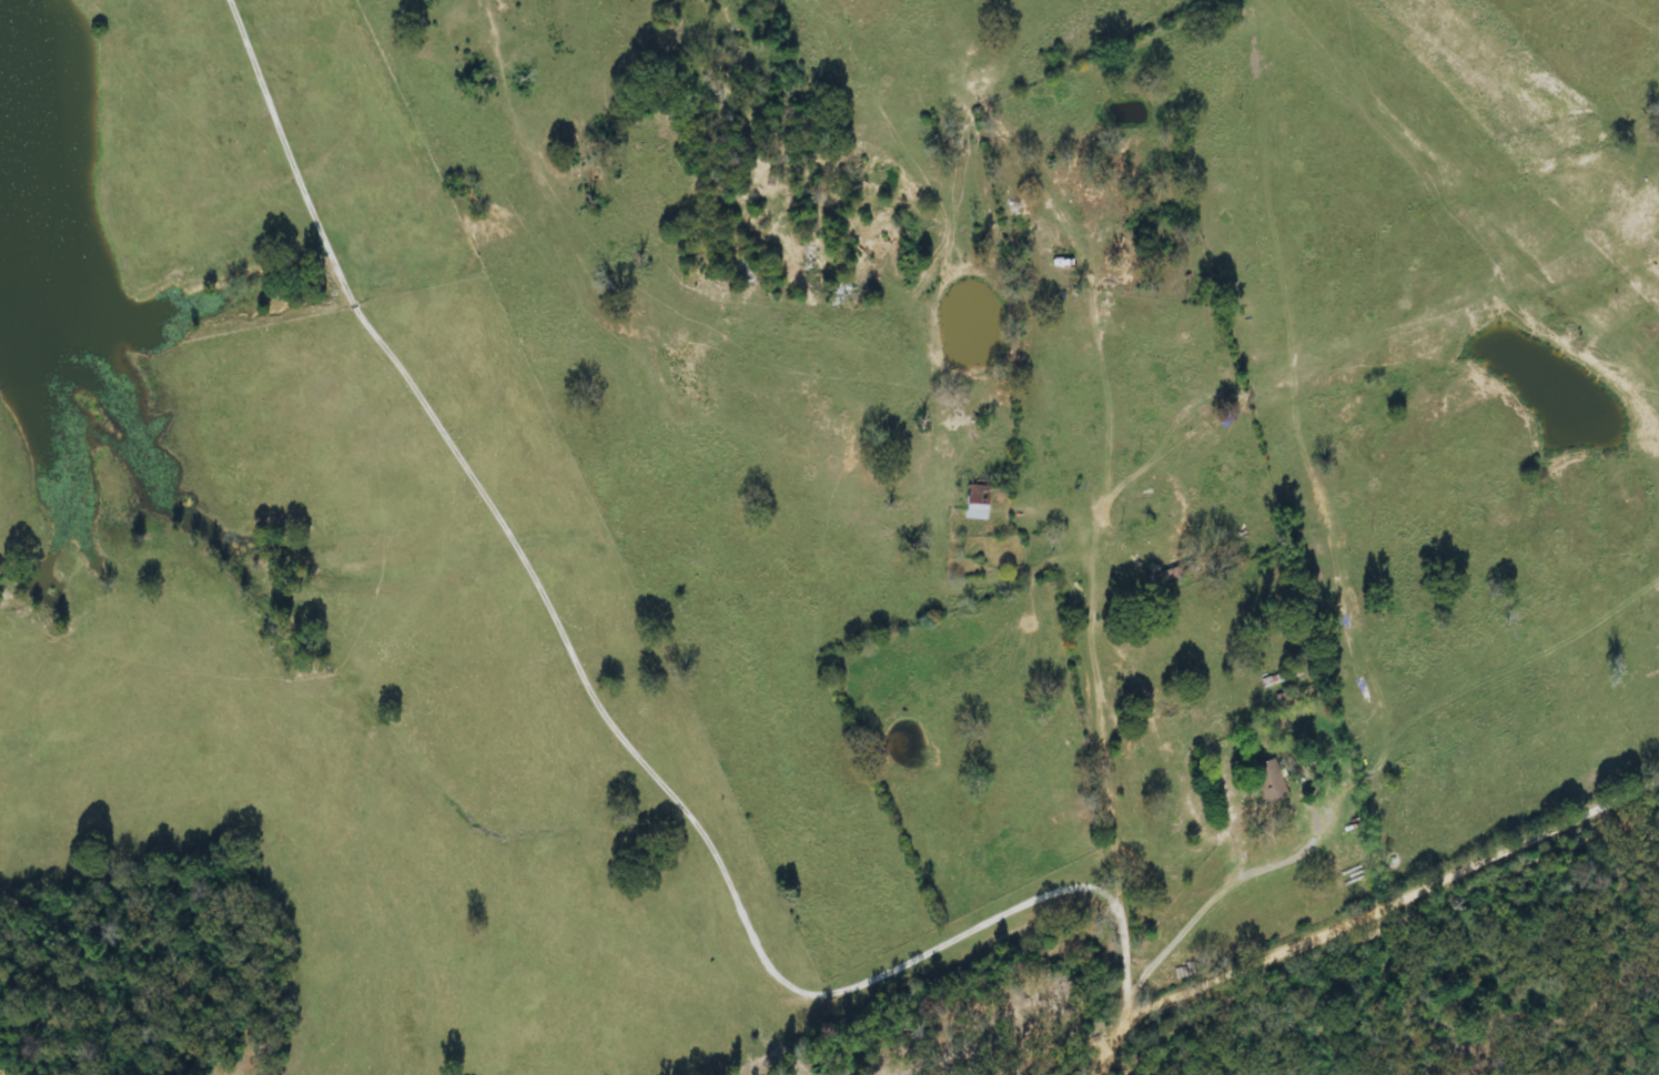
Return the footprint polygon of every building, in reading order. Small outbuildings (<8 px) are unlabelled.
[(1253,765),(1264,805),(1288,799),(1277,759),(1253,765)]
